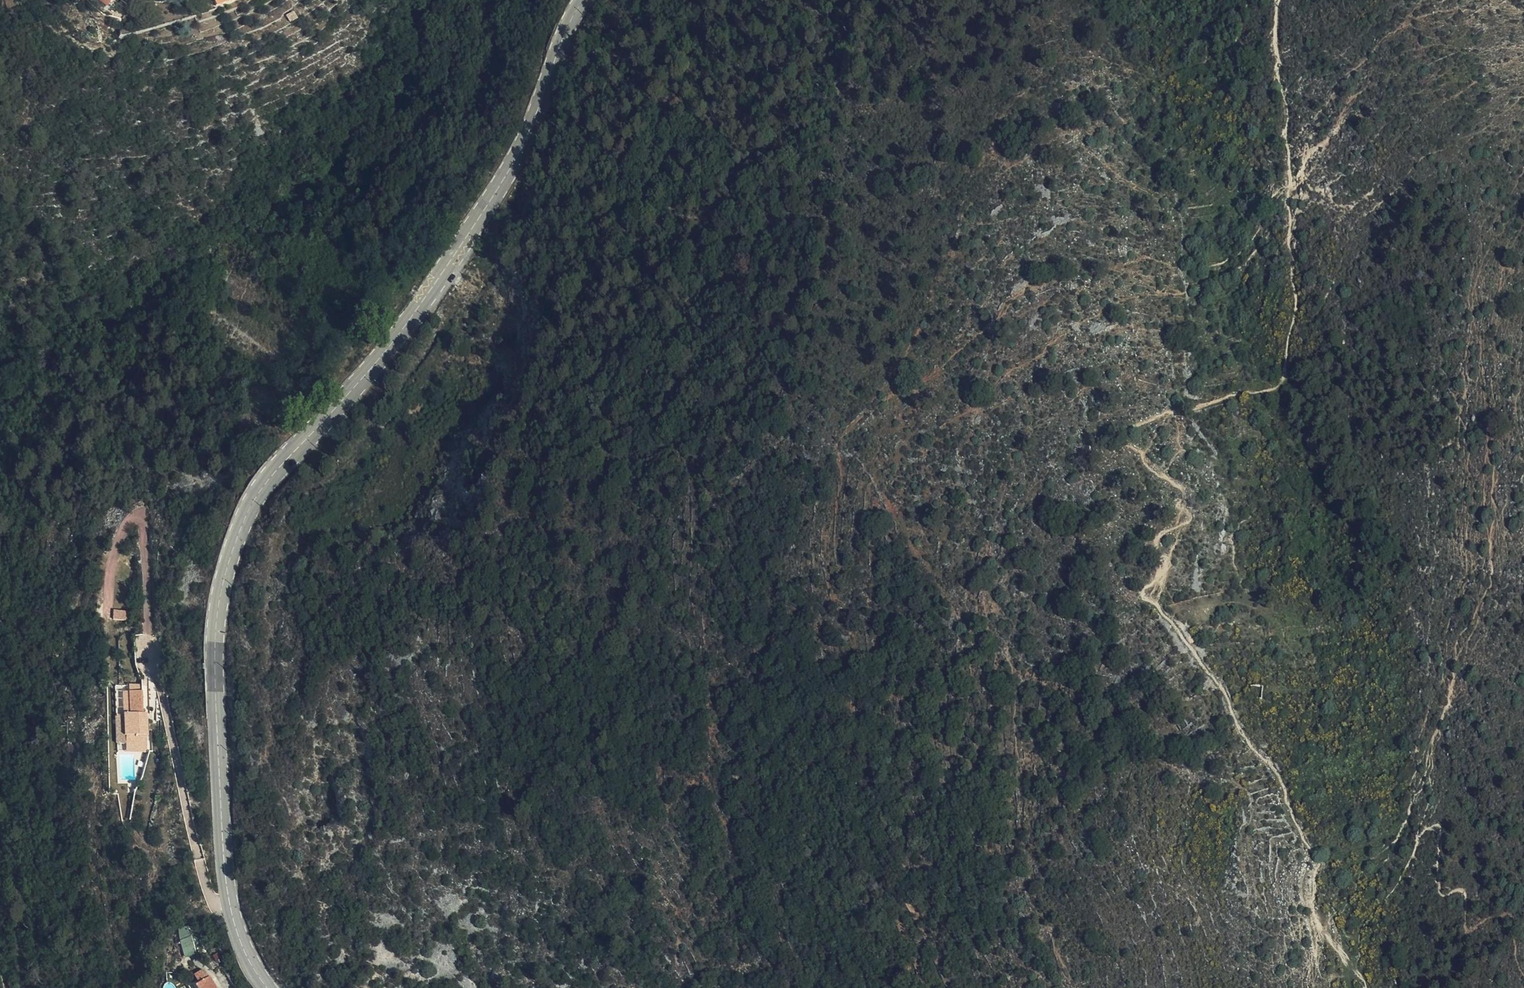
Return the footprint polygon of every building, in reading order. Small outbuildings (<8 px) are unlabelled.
[(298,10),(300,9),(299,1),(292,3),(293,11),(298,10)] [(128,621),(129,612),(112,611),(112,620),(128,621)] [(138,750),(147,750),(145,722),(147,722),(147,714),(143,714),(141,685),(127,686),(128,693),(122,693),(123,716),(124,737),(125,737),(125,745),(125,746),(137,745),(138,750)] [(1250,698),(1261,699),(1262,686),(1250,686),(1250,698)] [(124,737),(123,716),(115,717),(117,745),(125,745),(125,737),(124,737)] [(1187,725),(1181,717),(1174,723),(1180,731),(1187,725)] [(183,956),(200,954),(196,926),(179,929),(183,956)] [(207,978),(196,986),(197,987),(213,987),(207,978)]
